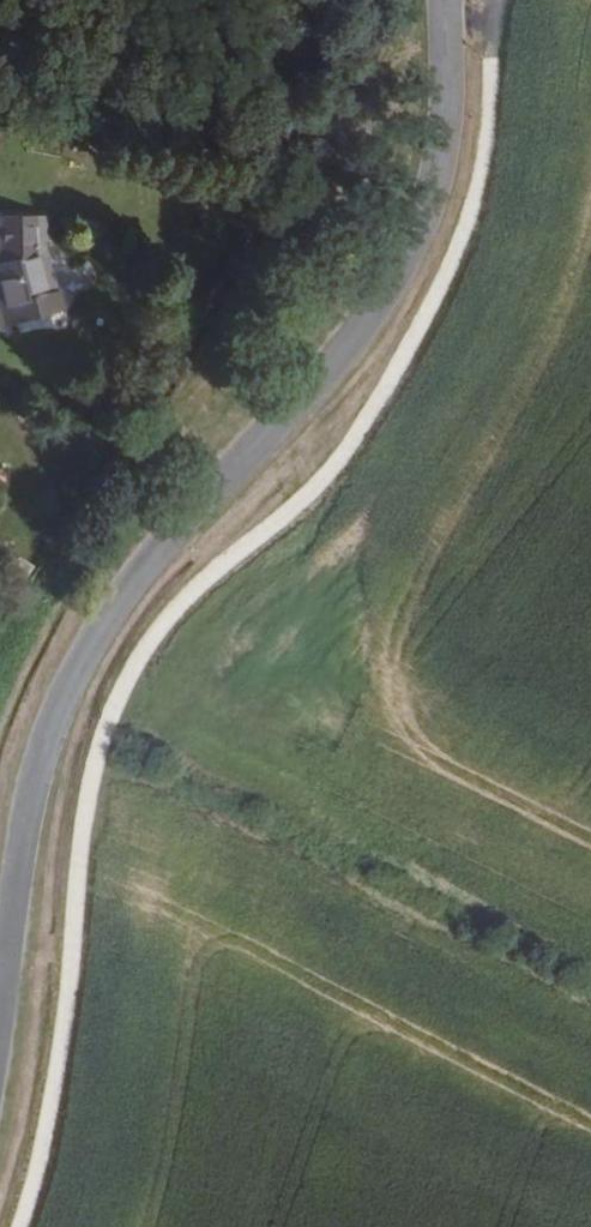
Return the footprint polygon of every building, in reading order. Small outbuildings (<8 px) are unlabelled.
[(53,293),(44,295),(37,274),(47,271),(41,250),(40,218),(0,218),(0,327),(58,313),(53,293)]
